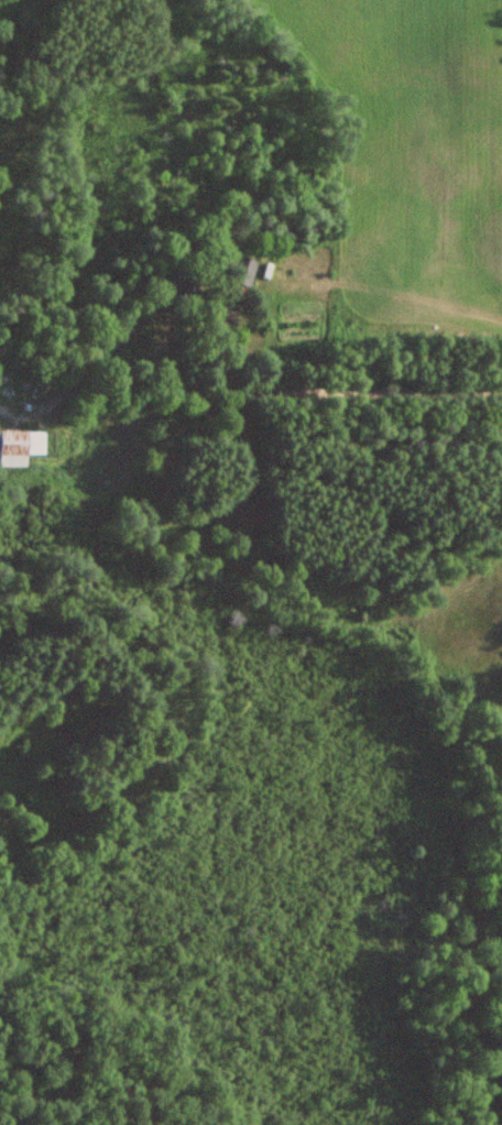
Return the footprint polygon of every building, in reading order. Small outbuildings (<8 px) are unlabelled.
[(259,260),(232,252),(224,277),(252,286),(259,260)] [(32,467),(32,455),(49,455),(49,431),(0,431),(0,454),(2,454),(2,467),(32,467)]
